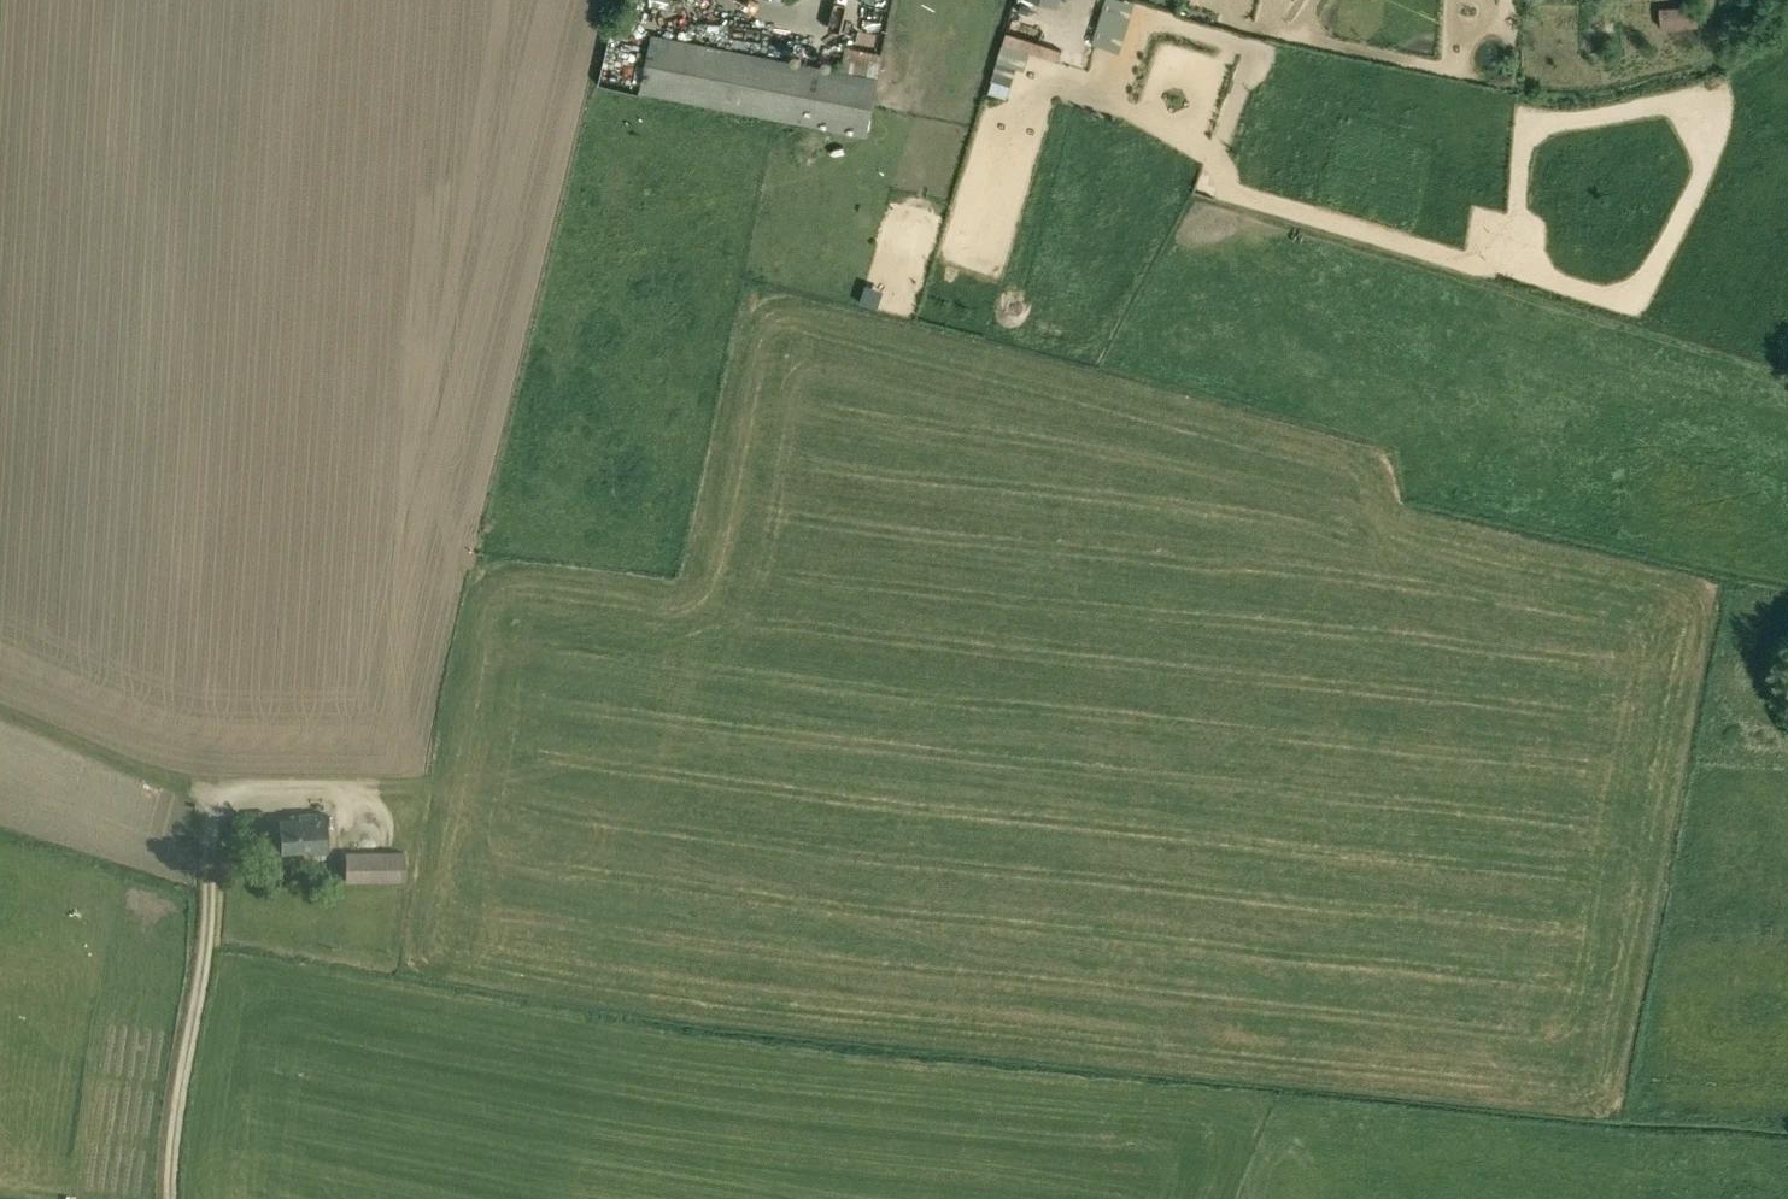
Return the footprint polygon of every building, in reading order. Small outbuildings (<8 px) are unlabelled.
[(1080,21),(1092,20),(1091,0),(1079,0),(1080,21)] [(1659,8),(1661,29),(1698,27),(1697,6),(1659,8)] [(652,34),(640,93),(867,137),(878,79),(652,34)] [(999,69),(994,86),(1012,92),(1017,74),(999,69)] [(282,853),(309,851),(309,854),(327,852),(324,813),(299,815),(300,819),(280,820),(282,853)] [(231,819),(232,832),(246,831),(245,818),(231,819)] [(406,852),(347,853),(348,881),(406,880),(406,852)]
